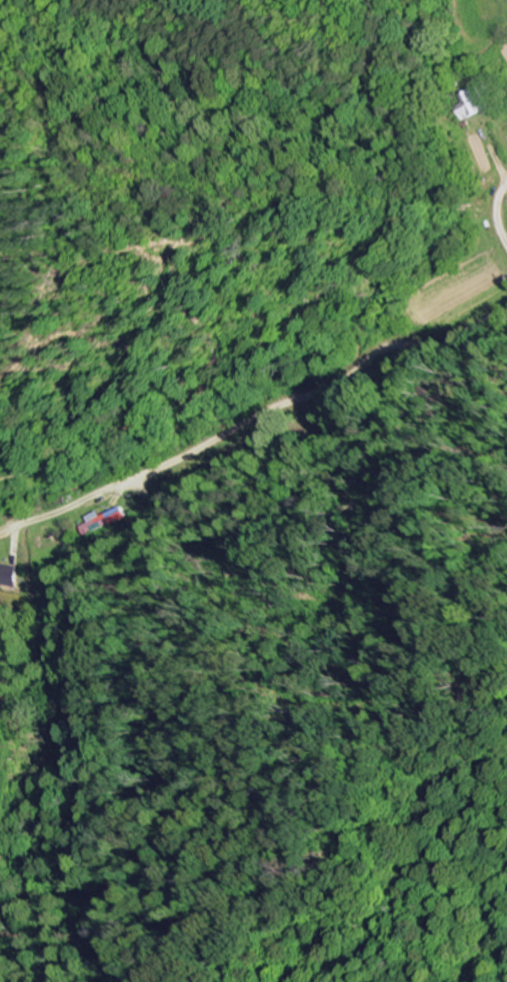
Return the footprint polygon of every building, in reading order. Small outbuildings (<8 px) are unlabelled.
[(0,564),(0,585),(16,588),(20,568),(0,564)]
